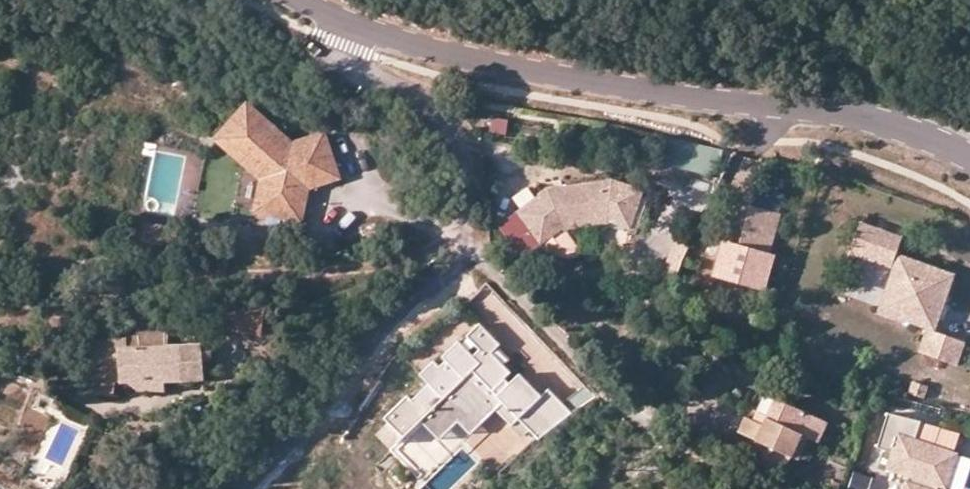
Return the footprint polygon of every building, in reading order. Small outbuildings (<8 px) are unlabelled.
[(311,171),(314,180),(338,172),(323,130),(292,141),(246,103),(218,137),(264,176),(258,207),(301,215),(306,190),(296,189),(299,175),(311,171)] [(155,154),(157,143),(145,140),(143,152),(155,154)] [(314,186),(314,180),(311,171),(299,175),(296,189),(306,190),(314,186)] [(542,242),(565,224),(609,218),(631,226),(645,189),(614,178),(559,184),(543,197),(540,192),(517,210),(542,242)] [(543,197),(559,184),(549,186),(540,192),(543,197)] [(759,187),(754,202),(781,212),(787,196),(759,187)] [(768,252),(782,212),(781,212),(754,202),(740,242),(768,252)] [(853,245),(896,261),(894,267),(889,282),(897,297),(890,314),(928,328),(920,351),(958,365),(966,341),(936,330),(956,274),(898,253),(904,236),(862,221),(853,245)] [(181,232),(139,226),(144,244),(170,249),(181,232)] [(559,229),(542,242),(557,261),(580,254),(559,229)] [(727,241),(704,232),(695,255),(718,264),(727,241)] [(750,250),(727,241),(718,264),(741,272),(750,250)] [(896,261),(853,245),(851,251),(894,267),(896,261)] [(897,297),(889,282),(878,310),(890,314),(897,297)] [(254,326),(256,310),(225,305),(222,321),(254,326)] [(521,413),(544,390),(522,367),(512,378),(507,373),(513,366),(493,347),(502,339),(481,318),(468,330),(481,343),(474,350),(460,335),(444,351),(447,354),(441,360),(435,355),(421,368),(431,378),(413,395),(409,390),(386,413),(404,431),(422,414),(440,433),(458,415),(470,427),(495,402),(511,418),(519,411),(521,413)] [(135,340),(114,340),(116,393),(137,393),(136,378),(199,376),(198,338),(164,339),(163,323),(134,324),(135,340)] [(907,393),(924,398),(927,385),(910,381),(907,393)] [(521,413),(519,411),(511,418),(530,440),(538,432),(553,446),(582,418),(560,395),(544,390),(521,413)] [(743,415),(736,431),(789,454),(797,437),(806,440),(813,443),(825,417),(770,393),(758,421),(743,415)] [(959,453),(957,453),(917,441),(922,423),(890,413),(879,449),(895,454),(890,469),(912,476),(908,488),(935,488),(936,484),(941,485),(949,487),(959,454),(959,453)] [(962,435),(922,423),(917,441),(957,453),(962,435)] [(799,458),(806,440),(797,437),(789,454),(799,458)] [(949,487),(954,488),(967,488),(969,479),(969,458),(959,454),(949,487)] [(870,474),(852,471),(848,488),(866,488),(870,474)]
